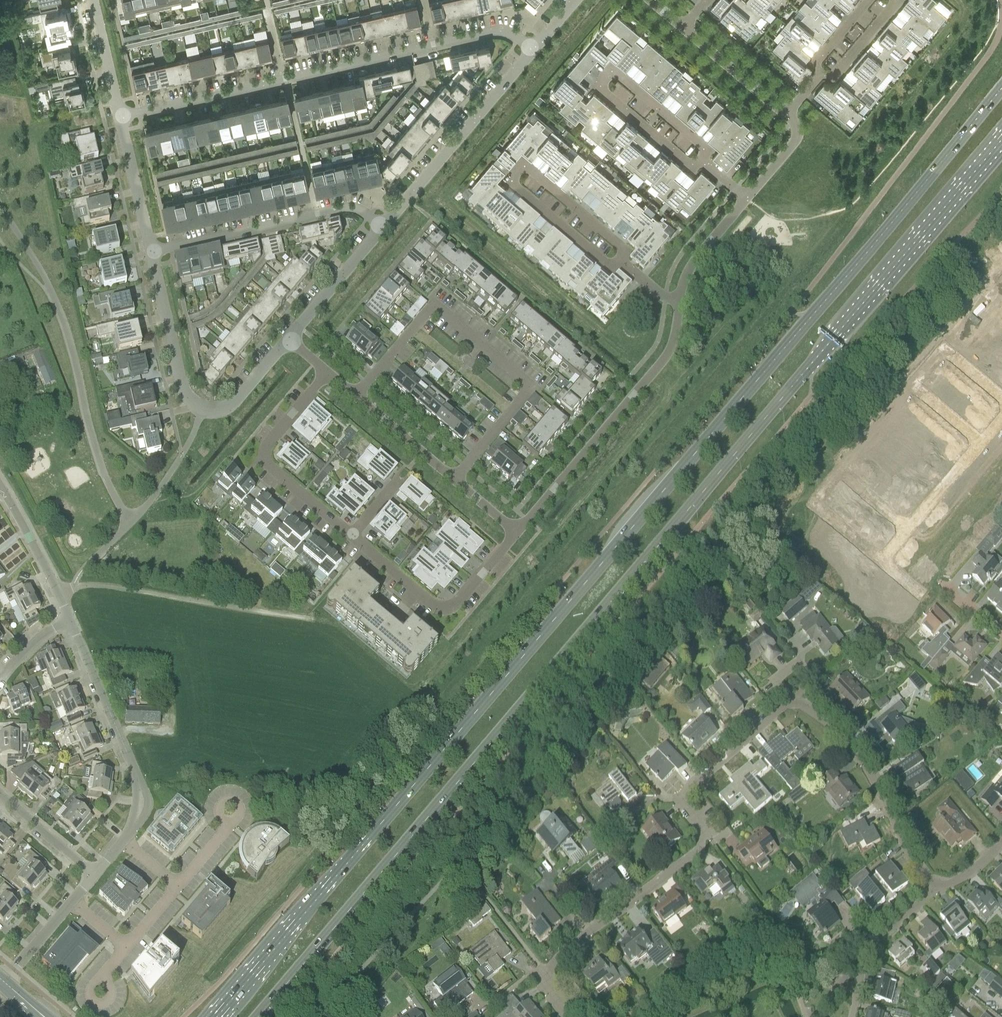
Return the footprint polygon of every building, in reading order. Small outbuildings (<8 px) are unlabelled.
[(132,0),(115,0),(119,19),(135,15),(132,0)] [(135,15),(134,11),(145,9),(146,12),(147,12),(144,0),(132,0),(135,15)] [(147,12),(158,10),(156,0),(144,0),(147,12)] [(158,10),(170,7),(168,0),(156,0),(158,10)] [(445,19),(441,0),(429,3),(433,20),(438,19),(438,20),(445,19)] [(441,0),(445,19),(451,17),(451,16),(456,15),(452,0),(441,0)] [(456,15),(460,14),(461,15),(467,14),(464,0),(452,0),(456,15)] [(467,14),(474,12),(473,11),(478,10),(476,0),(464,0),(467,14)] [(478,10),(483,9),(483,10),(489,8),(487,0),(476,0),(478,10)] [(489,8),(496,7),(496,6),(500,5),(499,0),(487,0),(489,8)] [(534,8),(541,0),(525,0),(534,8)] [(711,9),(720,16),(727,23),(725,25),(732,31),(734,28),(747,39),(758,26),(756,24),(755,23),(730,2),(727,0),(718,0),(711,9)] [(730,2),(755,23),(756,24),(758,26),(761,28),(767,21),(764,19),(771,11),(767,7),(758,0),(747,0),(746,1),(744,0),(732,0),(730,2)] [(819,0),(817,0),(811,7),(805,1),(799,9),(805,14),(829,35),(837,26),(828,18),(833,12),(830,8),(819,0)] [(851,0),(819,0),(830,8),(835,2),(848,13),(856,4),(851,0)] [(940,24),(912,0),(908,0),(903,7),(912,15),(906,21),(923,35),(929,27),(934,32),(937,29),(940,24)] [(940,24),(947,17),(952,11),(939,0),(938,2),(935,0),(912,0),(940,24)] [(416,6),(404,8),(409,27),(416,25),(415,24),(420,23),(416,6)] [(404,8),(393,11),(397,28),(402,27),(402,29),(409,27),(404,8)] [(57,9),(40,13),(44,31),(47,30),(50,41),(67,37),(65,31),(64,31),(64,29),(68,28),(67,23),(65,23),(63,16),(59,17),(57,9)] [(381,9),(370,11),(370,12),(371,16),(371,18),(375,34),(380,32),(380,34),(386,32),(382,14),(381,9)] [(393,11),(382,14),(386,32),(393,31),(392,29),(397,28),(393,11)] [(359,15),(360,19),(364,37),(371,36),(370,35),(375,34),(371,18),(371,16),(370,12),(359,15)] [(813,36),(822,43),(829,35),(805,14),(798,22),(792,17),(786,24),(807,42),(813,36)] [(217,15),(201,18),(202,23),(218,19),(217,15)] [(359,15),(347,18),(352,39),(357,38),(357,39),(364,37),(359,15)] [(608,27),(620,38),(605,55),(593,45),(577,63),(588,72),(598,60),(605,65),(610,59),(616,64),(636,41),(640,36),(617,16),(608,27)] [(201,18),(186,22),(187,26),(202,23),(201,18)] [(348,22),(337,24),(341,43),(348,41),(347,40),(352,39),(347,18),(348,22)] [(289,22),(291,28),(302,25),(301,22),(300,19),(289,22)] [(302,25),(302,28),(313,26),(313,23),(312,20),(301,22),(302,25)] [(884,29),(906,47),(912,39),(921,47),(926,42),(928,39),(923,35),(906,21),(901,28),(892,20),(884,29)] [(324,21),(313,23),(313,26),(314,29),(319,48),(325,46),(325,45),(329,44),(326,27),(325,27),(324,21)] [(337,24),(325,27),(329,44),(334,43),(334,44),(341,43),(337,24)] [(807,42),(786,24),(780,31),(784,35),(778,42),(804,64),(811,56),(802,49),(807,42)] [(302,25),(291,28),(292,34),(296,53),(303,52),(302,50),(307,49),(302,28),(302,25)] [(313,26),(302,28),(307,49),(312,48),(312,49),(319,48),(313,26)] [(906,47),(884,29),(877,37),(886,45),(880,52),(902,70),(908,62),(902,57),(909,49),(906,47)] [(140,37),(139,33),(123,36),(124,41),(140,37)] [(296,53),(292,34),(280,37),(284,55),(289,53),(289,55),(296,53)] [(267,36),(255,39),(260,61),(267,60),(266,59),(272,57),(267,36)] [(254,37),(243,40),(244,45),(248,63),(253,62),(253,63),(260,61),(256,44),(255,39),(254,37)] [(636,41),(616,64),(626,72),(627,72),(634,63),(640,69),(657,49),(648,42),(643,47),(640,45),(638,43),(636,41)] [(772,49),(783,58),(779,64),(790,73),(789,75),(800,85),(811,71),(804,65),(804,64),(778,42),(772,49)] [(186,46),(188,54),(199,51),(198,44),(186,46)] [(56,63),(58,74),(77,69),(75,58),(73,59),(72,54),(70,54),(70,50),(64,52),(63,45),(38,51),(40,56),(41,56),(43,62),(53,59),(54,64),(56,63)] [(232,45),(221,47),(222,51),(226,68),(231,67),(231,68),(238,67),(233,48),(232,45)] [(244,45),(233,48),(238,67),(244,65),(244,64),(248,63),(244,45)] [(489,46),(469,51),(472,63),(482,61),(484,68),(491,59),(489,46)] [(657,49),(640,69),(647,74),(639,83),(650,93),(674,65),(657,49)] [(866,50),(858,59),(883,80),(887,84),(894,76),(896,77),(902,70),(880,52),(875,58),(866,51),(866,50)] [(222,51),(211,53),(215,72),(222,70),(221,69),(226,68),(222,51)] [(461,66),(466,65),(472,63),(469,51),(449,55),(452,68),(461,66)] [(199,52),(187,55),(192,77),(199,76),(199,74),(203,73),(199,52)] [(199,52),(203,73),(208,72),(208,73),(215,72),(211,53),(200,56),(199,52)] [(187,59),(177,61),(181,78),(185,77),(185,79),(192,77),(187,55),(186,55),(187,59)] [(858,59),(851,68),(860,76),(855,82),(876,100),(882,93),(881,92),(881,91),(887,84),(883,80),(858,59)] [(153,60),(142,63),(148,87),(154,86),(154,85),(158,84),(154,66),(153,60)] [(177,61),(166,64),(170,82),(176,81),(176,80),(181,78),(177,61)] [(142,63),(130,66),(135,89),(140,88),(141,89),(148,87),(142,63)] [(580,97),(580,98),(588,89),(579,82),(588,72),(577,63),(553,92),(566,103),(571,107),(580,97)] [(166,64),(154,66),(158,84),(163,83),(163,84),(170,82),(166,64)] [(409,65),(389,69),(392,82),(403,79),(404,88),(412,79),(409,65)] [(684,72),(674,65),(650,93),(662,102),(670,93),(676,98),(690,82),(682,75),(682,74),(683,73),(684,72)] [(428,66),(421,68),(424,79),(426,79),(436,77),(435,72),(430,73),(428,66)] [(414,69),(416,80),(417,81),(421,80),(422,83),(423,83),(424,84),(427,84),(426,79),(424,79),(421,68),(414,69)] [(389,69),(369,74),(372,86),(373,86),(379,85),(381,91),(392,89),(390,82),(392,82),(389,69)] [(446,85),(445,85),(459,97),(472,81),(464,75),(462,73),(455,81),(451,78),(446,85)] [(369,74),(359,76),(364,100),(365,100),(375,97),(373,86),(372,86),(369,74)] [(354,83),(349,85),(353,104),(354,108),(355,110),(366,108),(365,101),(365,100),(364,100),(359,76),(353,77),(354,83)] [(49,83),(48,83),(49,86),(50,86),(52,92),(53,97),(64,94),(65,96),(68,95),(70,104),(68,104),(69,106),(85,102),(82,91),(80,86),(78,87),(78,85),(78,84),(78,83),(76,83),(69,85),(67,78),(49,82),(49,83)] [(685,122),(703,101),(707,96),(708,95),(701,90),(700,89),(701,87),(692,79),(690,82),(676,98),(683,104),(675,113),(685,122)] [(416,80),(412,85),(416,88),(417,86),(424,84),(423,83),(422,83),(421,80),(417,81),(416,80)] [(47,81),(34,84),(35,91),(49,88),(47,81)] [(833,89),(859,111),(865,104),(870,108),(876,100),(855,82),(849,89),(840,81),(833,89)] [(859,111),(833,89),(825,83),(814,96),(822,103),(823,102),(827,105),(826,106),(838,117),(840,115),(846,121),(849,117),(856,123),(863,115),(859,111)] [(444,84),(437,92),(452,105),(459,97),(445,85),(446,85),(444,84)] [(349,85),(338,87),(343,111),(354,108),(353,104),(349,85)] [(416,88),(412,85),(407,90),(411,93),(416,88)] [(338,87),(327,90),(332,113),(343,111),(338,87)] [(299,90),(293,91),(299,115),(299,117),(300,121),(312,118),(311,114),(306,94),(301,96),(299,90)] [(327,90),(316,92),(322,116),(323,122),(334,119),(332,113),(327,90)] [(316,92),(306,94),(311,114),(312,118),(322,116),(316,92)] [(437,92),(430,100),(445,113),(452,105),(437,92)] [(280,100),(274,102),(279,121),(291,119),(285,93),(279,95),(280,100)] [(388,100),(391,103),(397,97),(393,94),(388,100)] [(581,121),(585,125),(604,102),(594,94),(586,103),(580,98),(580,97),(571,107),(565,115),(576,124),(580,120),(581,121)] [(402,96),(398,102),(401,105),(406,99),(402,96)] [(540,96),(535,102),(540,107),(545,101),(540,96)] [(430,100),(423,109),(438,122),(445,113),(430,100)] [(703,101),(685,122),(695,130),(703,121),(709,127),(725,108),(725,107),(724,106),(717,100),(711,107),(707,104),(703,101)] [(274,102),(263,105),(268,128),(280,125),(279,121),(274,102)] [(401,105),(398,102),(393,107),(397,110),(401,105)] [(585,125),(581,129),(598,143),(613,126),(606,120),(614,112),(614,111),(604,102),(585,125)] [(244,103),(238,104),(239,110),(245,134),(256,131),(251,107),(245,109),(244,103)] [(385,103),(380,109),(383,113),(389,106),(385,103)] [(263,105),(251,107),(256,131),(268,128),(263,105)] [(419,106),(412,114),(416,117),(431,130),(438,122),(423,109),(419,106)] [(220,108),(214,109),(221,139),(233,136),(227,113),(222,114),(220,108)] [(725,108),(709,127),(716,132),(708,141),(719,151),(741,125),(727,113),(724,110),(726,108),(725,108)] [(210,117),(204,118),(209,142),(221,139),(214,109),(209,111),(210,117)] [(239,110),(227,113),(233,136),(245,134),(239,110)] [(410,112),(403,121),(409,125),(424,138),(431,130),(416,117),(412,114),(410,112)] [(388,113),(384,118),(387,121),(392,116),(388,113)] [(375,115),(369,122),(373,125),(379,118),(375,115)] [(204,118),(192,121),(198,144),(209,142),(204,118)] [(387,121),(384,118),(379,123),(383,127),(387,121)] [(496,147),(492,152),(498,157),(497,157),(510,168),(522,154),(542,130),(546,125),(538,119),(533,124),(529,120),(502,152),(496,147)] [(192,121),(181,123),(186,147),(198,144),(192,121)] [(620,152),(638,131),(636,129),(627,122),(627,123),(619,131),(613,126),(598,143),(607,151),(615,158),(620,152)] [(181,123),(169,126),(174,150),(186,147),(181,123)] [(719,151),(713,159),(727,171),(753,140),(758,135),(750,129),(743,123),(741,125),(719,151)] [(150,124),(144,126),(151,155),(163,152),(157,129),(151,130),(150,124)] [(409,125),(402,133),(417,146),(424,138),(409,125)] [(169,126),(157,129),(163,152),(174,150),(169,126)] [(373,130),(369,131),(370,134),(371,136),(374,138),(378,132),(374,129),(373,130)] [(542,130),(522,154),(532,162),(540,153),(546,158),(547,157),(562,139),(552,131),(549,135),(542,130)] [(634,172),(648,155),(641,150),(649,141),(638,131),(620,152),(627,157),(628,158),(628,159),(623,164),(623,165),(633,173),(634,172)] [(79,162),(98,158),(94,139),(90,140),(89,132),(60,139),(62,150),(76,147),(79,162)] [(402,133),(395,142),(410,155),(417,146),(402,133)] [(370,134),(367,138),(372,143),(375,139),(371,136),(370,134)] [(392,139),(385,147),(388,150),(393,155),(393,154),(403,163),(410,155),(395,142),(392,139)] [(563,171),(573,159),(566,153),(571,147),(562,139),(547,157),(546,158),(552,164),(544,173),(554,181),(562,172),(563,171)] [(374,152),(364,155),(365,159),(369,178),(380,176),(374,152)] [(654,180),(672,160),(671,159),(662,152),(654,161),(648,155),(634,172),(644,180),(648,176),(649,176),(654,180)] [(562,185),(561,187),(571,195),(572,194),(591,172),(589,170),(583,165),(587,160),(578,153),(573,159),(563,171),(562,172),(563,172),(563,173),(568,177),(569,178),(562,185)] [(386,162),(379,164),(382,175),(386,175),(390,178),(403,163),(393,154),(393,155),(386,162)] [(353,157),(343,160),(348,183),(358,181),(354,161),(353,157)] [(365,159),(354,161),(358,181),(369,178),(365,159)] [(343,160),(332,162),(333,166),(337,186),(348,183),(343,160)] [(672,160),(654,180),(651,184),(659,191),(657,194),(666,201),(681,183),(674,178),(682,169),(672,160)] [(486,197),(498,182),(506,173),(493,162),(468,192),(474,196),(468,203),(475,209),(478,206),(486,197)] [(81,183),(81,185),(83,194),(103,189),(101,180),(103,179),(102,175),(100,168),(94,169),(93,164),(69,170),(70,176),(71,181),(80,179),(82,179),(83,183),(81,183)] [(321,165),(310,167),(314,183),(314,184),(315,186),(315,187),(316,191),(327,188),(322,169),(321,165)] [(333,166),(322,169),(327,188),(337,186),(333,166)] [(596,199),(611,181),(595,167),(591,172),(572,194),(571,195),(581,204),(589,195),(595,200),(596,199)] [(302,169),(291,172),(292,176),(291,176),(296,195),(308,193),(303,173),(302,169)] [(48,175),(49,181),(60,178),(58,172),(48,175)] [(290,172),(280,174),(285,198),(296,195),(291,176),(292,176),(291,172),(290,172)] [(670,204),(678,211),(682,206),(686,208),(691,213),(716,184),(701,172),(695,180),(687,189),(681,183),(666,201),(670,204)] [(280,174),(269,177),(275,200),(285,198),(280,174)] [(269,177),(259,179),(264,203),(275,200),(269,177)] [(259,179),(248,181),(254,205),(264,203),(259,179)] [(248,181),(237,184),(242,208),(254,205),(248,181)] [(611,181),(596,199),(595,200),(602,205),(594,215),(604,223),(605,222),(623,200),(617,195),(621,189),(611,181)] [(498,182),(486,197),(478,206),(485,212),(482,215),(491,223),(492,221),(506,205),(500,200),(508,190),(498,182)] [(237,184),(225,187),(230,210),(242,208),(237,184)] [(225,187),(214,189),(220,213),(230,210),(225,187)] [(214,189),(204,192),(209,215),(220,213),(214,189)] [(204,192),(193,194),(199,218),(209,215),(204,192)] [(183,197),(182,197),(183,197),(183,201),(184,201),(188,220),(199,218),(193,194),(183,197)] [(103,195),(73,202),(75,211),(86,208),(88,218),(83,219),(84,225),(84,227),(109,221),(108,220),(108,216),(107,214),(111,213),(108,201),(104,202),(103,195)] [(182,195),(172,197),(173,199),(174,203),(173,203),(178,223),(188,220),(184,201),(183,201),(183,197),(182,197),(182,195)] [(605,222),(604,223),(614,232),(615,230),(622,222),(622,223),(628,228),(629,227),(630,225),(644,209),(643,208),(637,202),(628,195),(625,198),(623,200),(605,222)] [(172,199),(161,202),(167,225),(178,223),(173,203),(174,203),(173,199),(172,199)] [(506,205),(492,221),(491,223),(508,237),(509,235),(530,210),(520,201),(512,210),(506,205)] [(666,201),(659,208),(663,212),(670,204),(666,201)] [(629,227),(628,228),(635,233),(627,242),(637,251),(638,249),(660,222),(653,216),(652,218),(644,211),(645,209),(644,209),(630,225),(629,227)] [(530,210),(509,235),(508,237),(524,250),(526,249),(539,233),(533,228),(540,218),(531,210),(530,210)] [(660,222),(638,249),(637,251),(630,258),(643,270),(669,239),(664,234),(668,229),(661,223),(660,222)] [(318,228),(321,241),(332,238),(334,245),(341,236),(338,224),(318,228)] [(310,243),(315,242),(321,241),(318,228),(298,233),(301,245),(310,243)] [(524,250),(523,252),(530,258),(531,257),(541,264),(542,263),(543,262),(563,238),(555,230),(553,229),(547,237),(545,238),(540,234),(539,233),(526,249),(524,250)] [(115,232),(109,233),(92,237),(96,255),(119,250),(115,232)] [(426,237),(423,240),(427,244),(425,246),(425,247),(434,255),(445,242),(435,234),(430,240),(426,237)] [(559,277),(572,261),(566,255),(573,246),(563,238),(542,263),(541,264),(541,265),(543,262),(551,269),(549,271),(557,278),(559,277)] [(237,247),(240,259),(251,257),(253,266),(260,258),(257,242),(237,247)] [(434,255),(438,259),(443,263),(454,250),(445,242),(434,255)] [(434,255),(425,247),(425,246),(421,243),(413,252),(427,264),(430,267),(438,259),(434,255)] [(276,244),(269,245),(272,257),(274,257),(284,254),(283,249),(278,250),(276,244)] [(269,245),(262,247),(264,259),(270,257),(270,261),(271,261),(272,262),(275,261),(274,257),(272,257),(269,245)] [(221,264),(240,259),(237,247),(218,251),(221,264)] [(299,266),(309,274),(322,259),(314,252),(312,250),(299,266)] [(453,271),(465,257),(464,256),(463,258),(454,250),(443,263),(452,271),(453,271)] [(213,277),(223,275),(221,264),(218,251),(207,254),(213,277)] [(427,264),(413,252),(405,261),(419,273),(420,272),(427,264)] [(197,256),(202,280),(213,277),(207,254),(197,256)] [(101,275),(104,288),(126,283),(123,270),(124,270),(123,267),(122,267),(121,261),(120,256),(104,260),(105,265),(99,266),(100,272),(100,275),(101,275)] [(186,259),(191,282),(192,282),(202,280),(197,256),(186,259)] [(264,259),(261,262),(265,266),(268,261),(270,261),(270,257),(264,259)] [(453,271),(461,278),(473,264),(465,257),(453,271)] [(572,261),(559,277),(557,278),(567,287),(571,282),(574,285),(577,287),(573,292),(574,292),(575,291),(589,275),(596,266),(586,257),(578,266),(574,263),(572,261)] [(191,282),(186,259),(175,261),(181,287),(192,285),(192,282),(191,282)] [(294,261),(293,261),(286,270),(302,282),(309,274),(299,266),(294,261)] [(419,273),(405,261),(398,270),(415,285),(424,275),(420,272),(419,273)] [(461,278),(469,285),(481,271),(473,264),(461,278)] [(259,265),(254,270),(258,274),(262,268),(259,265)] [(258,274),(254,270),(249,276),(253,279),(258,274)] [(302,282),(286,270),(279,278),(295,291),(302,282)] [(476,297),(479,293),(491,279),(481,271),(469,285),(466,289),(476,297)] [(593,301),(612,279),(603,271),(595,280),(589,275),(575,291),(574,292),(583,301),(587,296),(593,301)] [(236,278),(240,281),(245,275),(241,272),(236,278)] [(614,278),(612,279),(593,301),(594,301),(590,306),(603,317),(632,283),(619,272),(614,278)] [(386,284),(401,297),(409,288),(393,275),(386,284)] [(272,286),(288,299),(295,291),(279,278),(272,286)] [(479,293),(476,297),(484,304),(487,300),(499,286),(491,279),(479,293)] [(234,281),(228,288),(232,291),(238,284),(234,281)] [(245,282),(240,287),(244,290),(249,285),(245,282)] [(401,297),(386,284),(378,293),(394,306),(401,297)] [(265,294),(281,307),(288,299),(272,286),(265,294)] [(487,300),(484,304),(492,311),(495,308),(496,307),(508,294),(499,286),(487,300)] [(244,290),(240,287),(235,292),(239,296),(244,290)] [(123,299),(121,291),(98,296),(100,305),(107,303),(111,319),(134,314),(131,302),(130,303),(128,298),(123,299)] [(224,293),(218,300),(222,303),(228,296),(224,293)] [(394,306),(378,293),(371,302),(386,315),(394,306)] [(259,303),(274,315),(281,307),(265,294),(259,303)] [(517,301),(508,294),(496,307),(495,308),(504,316),(517,301)] [(422,297),(407,314),(413,320),(428,303),(422,297)] [(231,298),(226,304),(230,307),(235,301),(231,298)] [(222,303),(218,300),(211,306),(215,310),(222,303)] [(386,315),(371,302),(363,310),(379,323),(386,315)] [(252,311),(267,324),(274,315),(259,303),(252,311)] [(519,327),(531,313),(522,305),(508,321),(518,329),(519,327)] [(224,306),(219,311),(223,315),(227,310),(224,306)] [(205,310),(199,314),(201,319),(208,315),(205,310)] [(223,315),(219,311),(214,315),(217,319),(223,315)] [(267,324),(252,311),(245,319),(260,332),(267,324)] [(527,334),(539,320),(531,313),(519,327),(527,334)] [(240,315),(233,323),(238,327),(253,340),(260,332),(245,319),(240,315)] [(132,319),(96,328),(98,339),(115,335),(117,343),(118,350),(119,350),(131,347),(141,345),(140,339),(137,326),(134,327),(132,319)] [(539,320),(527,334),(536,341),(548,327),(539,320)] [(404,330),(397,323),(389,332),(397,339),(404,330)] [(231,335),(246,348),(253,340),(238,327),(231,335)] [(355,350),(368,335),(358,327),(345,342),(355,350)] [(548,327),(536,341),(545,349),(557,335),(548,327)] [(246,348),(231,335),(224,344),(239,357),(246,348)] [(364,358),(367,355),(377,343),(368,335),(355,350),(364,358)] [(554,356),(566,343),(557,335),(545,349),(554,356)] [(367,355),(372,360),(382,348),(377,343),(367,355)] [(562,364),(574,350),(566,343),(554,356),(562,363),(562,364)] [(217,352),(232,365),(239,357),(224,344),(217,352)] [(571,372),(582,359),(573,351),(574,350),(562,364),(563,364),(567,368),(571,372)] [(137,351),(117,356),(120,368),(124,367),(126,367),(127,367),(129,378),(148,373),(144,357),(139,358),(137,351)] [(45,386),(56,381),(44,352),(33,356),(45,386)] [(215,365),(225,373),(232,365),(217,352),(209,361),(215,365)] [(431,354),(426,360),(432,364),(436,359),(431,354)] [(20,356),(20,355),(0,362),(0,363),(0,372),(23,363),(20,356)] [(582,359),(571,372),(580,379),(591,367),(582,359)] [(442,377),(448,369),(440,361),(433,369),(442,377)] [(215,365),(208,373),(201,374),(204,386),(208,385),(212,388),(225,373),(215,365)] [(591,367),(580,379),(590,387),(601,375),(591,367)] [(411,378),(412,377),(403,369),(391,382),(395,386),(400,390),(411,378)] [(9,379),(6,372),(0,375),(0,379),(1,382),(9,379)] [(419,385),(411,378),(400,390),(400,391),(401,390),(405,394),(405,395),(409,398),(419,385)] [(573,387),(587,399),(595,390),(590,387),(580,379),(573,387)] [(419,385),(409,398),(413,401),(418,405),(428,393),(431,390),(432,389),(422,381),(419,385)] [(121,399),(125,398),(126,398),(128,406),(133,404),(135,412),(155,407),(151,388),(145,389),(143,382),(115,389),(116,392),(117,391),(118,399),(121,398),(121,399)] [(587,399),(573,387),(570,384),(563,392),(566,395),(566,396),(580,408),(587,399)] [(329,396),(332,391),(328,387),(324,392),(329,396)] [(440,397),(431,390),(428,393),(418,405),(423,409),(422,409),(426,413),(440,397)] [(566,395),(563,392),(554,403),(571,418),(580,408),(566,396),(566,395)] [(435,419),(445,407),(446,408),(449,404),(440,397),(426,413),(430,416),(431,415),(435,419)] [(530,399),(527,403),(529,405),(530,406),(531,408),(533,409),(534,408),(537,405),(530,399)] [(445,407),(435,419),(440,424),(443,428),(457,411),(449,404),(446,408),(445,407)] [(490,404),(485,410),(489,413),(494,408),(491,405),(490,404)] [(8,410),(5,406),(0,408),(0,413),(1,415),(7,412),(8,410)] [(308,412),(301,421),(317,436),(324,427),(325,428),(330,422),(329,421),(329,420),(328,420),(319,412),(313,407),(308,412)] [(545,418),(560,431),(568,422),(552,409),(545,418)] [(457,411),(443,428),(447,431),(448,430),(452,433),(452,434),(453,434),(463,422),(464,421),(466,418),(457,411)] [(520,427),(527,419),(519,412),(512,420),(520,427)] [(119,414),(112,415),(112,413),(106,415),(108,423),(117,421),(120,420),(119,414)] [(145,415),(129,418),(132,429),(136,429),(138,439),(143,438),(143,440),(144,440),(146,451),(147,450),(147,451),(148,451),(148,454),(160,451),(157,434),(161,433),(158,419),(147,422),(145,415)] [(537,427),(552,440),(560,431),(545,418),(537,427)] [(117,421),(108,423),(108,424),(109,424),(110,430),(109,430),(109,431),(111,431),(111,430),(119,428),(117,421)] [(310,445),(317,436),(301,421),(293,431),(310,445)] [(463,422),(452,435),(457,439),(458,439),(462,442),(473,429),(464,421),(463,422)] [(552,440),(537,427),(529,436),(545,449),(552,440)] [(348,428),(343,433),(351,440),(356,435),(348,428)] [(545,449),(529,436),(522,445),(537,458),(545,449)] [(490,450),(497,456),(506,446),(498,440),(490,450)] [(287,445),(277,457),(288,467),(292,470),(295,473),(302,465),(310,455),(295,443),(291,448),(287,445)] [(340,443),(334,450),(339,454),(345,447),(340,443)] [(366,455),(358,464),(367,472),(368,470),(380,481),(383,483),(387,478),(395,468),(387,461),(385,462),(382,459),(383,458),(370,446),(364,454),(366,455)] [(500,473),(513,458),(516,454),(506,446),(497,456),(490,465),(500,473)] [(513,458),(500,473),(509,481),(512,477),(516,481),(526,470),(522,466),(513,458)] [(314,467),(319,472),(324,466),(319,461),(314,467)] [(328,466),(323,472),(327,476),(333,470),(328,466)] [(231,469),(216,487),(225,495),(229,499),(230,500),(232,497),(231,497),(238,489),(233,485),(240,477),(231,469)] [(321,483),(317,479),(313,484),(317,488),(321,483)] [(343,490),(363,507),(363,506),(362,505),(365,502),(366,503),(373,495),(354,480),(349,487),(343,482),(339,487),(343,490)] [(238,489),(231,497),(232,497),(240,505),(242,503),(246,507),(251,500),(247,497),(254,488),(245,481),(238,489)] [(406,499),(423,513),(428,507),(424,503),(429,497),(411,481),(403,490),(409,495),(406,499)] [(334,493),(327,501),(339,512),(339,511),(341,509),(353,518),(355,516),(363,507),(343,490),(338,496),(334,493)] [(246,507),(243,510),(248,515),(257,522),(273,504),(263,496),(256,505),(251,500),(246,507)] [(273,504),(257,522),(266,530),(271,534),(279,524),(275,520),(282,512),(273,504)] [(380,518),(398,533),(412,517),(400,507),(395,512),(389,507),(380,518)] [(437,520),(432,516),(427,522),(432,526),(437,520)] [(398,533),(380,518),(371,529),(389,544),(398,533)] [(279,524),(271,534),(275,538),(284,546),(300,527),(291,520),(284,528),(279,524)] [(442,531),(463,549),(472,556),(482,544),(469,533),(468,534),(466,532),(468,530),(459,522),(454,528),(448,523),(442,531)] [(1001,538),(1001,528),(998,524),(985,540),(994,547),(1001,538)] [(300,527),(284,546),(293,554),(298,557),(303,552),(307,547),(302,543),(309,535),(300,527)] [(438,550),(452,562),(460,569),(467,562),(458,555),(463,549),(442,531),(436,538),(443,544),(438,550)] [(307,547),(303,552),(298,557),(299,558),(300,556),(309,563),(312,560),(323,547),(314,539),(307,547)] [(409,544),(403,552),(408,556),(414,548),(409,544)] [(312,560),(309,563),(318,571),(332,554),(323,547),(312,560)] [(452,562),(438,550),(432,557),(423,550),(420,553),(418,556),(418,557),(449,583),(456,575),(447,568),(452,562)] [(318,571),(313,577),(321,584),(326,578),(327,579),(333,572),(341,562),(332,554),(318,571)] [(989,560),(981,554),(973,564),(979,569),(972,576),(983,586),(987,580),(988,581),(989,579),(991,580),(996,575),(998,577),(1001,572),(1001,563),(998,568),(989,560)] [(444,589),(449,583),(418,557),(413,563),(419,569),(414,575),(431,590),(437,583),(444,589)] [(333,572),(327,579),(331,582),(336,576),(333,572)] [(366,609),(376,596),(378,595),(359,578),(353,585),(347,580),(326,604),(327,605),(329,603),(336,609),(335,610),(333,609),(332,610),(335,612),(340,616),(342,614),(347,618),(346,620),(345,621),(346,621),(351,626),(353,623),(359,628),(357,630),(357,631),(362,635),(365,633),(370,637),(368,639),(368,640),(369,640),(371,638),(376,642),(374,644),(374,645),(375,645),(380,650),(382,648),(387,652),(386,654),(385,654),(386,655),(391,659),(393,657),(398,661),(397,664),(396,664),(397,665),(403,670),(404,671),(405,670),(403,668),(404,667),(412,673),(410,675),(409,675),(410,676),(410,675),(435,646),(436,645),(411,623),(400,637),(367,609),(366,609)] [(1001,583),(987,600),(997,608),(996,609),(1001,614),(1001,584),(1001,583)] [(29,588),(22,591),(19,585),(3,594),(9,604),(14,602),(16,607),(36,597),(33,590),(31,591),(29,588)] [(779,610),(780,611),(789,621),(806,606),(804,604),(808,600),(801,592),(779,610)] [(38,604),(39,603),(36,597),(16,607),(29,631),(32,628),(38,623),(33,612),(40,608),(38,604)] [(942,614),(940,616),(935,610),(931,614),(930,613),(928,615),(929,616),(927,618),(928,620),(922,626),(934,638),(938,634),(940,635),(930,645),(929,644),(922,651),(929,658),(920,668),(924,671),(928,666),(941,651),(949,641),(943,636),(948,632),(943,628),(950,622),(942,614)] [(754,622),(762,617),(759,611),(751,616),(754,622)] [(810,623),(802,629),(812,642),(813,641),(817,645),(816,645),(818,647),(825,656),(833,649),(840,643),(843,641),(843,638),(835,628),(832,628),(830,629),(820,615),(810,623)] [(773,647),(774,646),(762,630),(738,649),(737,651),(736,651),(736,652),(736,653),(736,654),(736,655),(736,656),(738,657),(739,657),(740,657),(741,657),(743,655),(750,664),(764,654),(770,662),(779,654),(773,647)] [(954,647),(953,648),(972,664),(986,646),(976,638),(972,643),(964,636),(954,647)] [(43,666),(46,671),(67,662),(62,652),(52,656),(50,651),(54,649),(54,648),(38,655),(39,655),(35,658),(39,666),(43,666)] [(941,651),(928,666),(935,671),(937,669),(938,669),(948,657),(948,656),(941,651)] [(963,684),(977,686),(980,684),(983,679),(986,676),(989,678),(986,682),(993,693),(1000,688),(1001,688),(1001,687),(1001,659),(998,656),(991,664),(985,671),(979,666),(978,665),(972,673),(970,676),(963,684)] [(662,659),(657,666),(664,672),(670,666),(662,659)] [(71,673),(67,662),(46,671),(50,681),(52,688),(64,683),(61,677),(71,673)] [(753,697),(747,689),(734,673),(713,689),(724,704),(722,706),(732,719),(744,710),(740,705),(743,702),(745,704),(753,697)] [(915,673),(909,678),(913,683),(919,678),(915,673)] [(854,712),(870,697),(847,674),(830,690),(842,702),(843,701),(854,712)] [(13,695),(6,698),(8,702),(13,713),(14,715),(17,716),(23,713),(25,710),(24,708),(30,706),(35,704),(28,686),(24,687),(23,685),(14,689),(15,690),(11,692),(13,695)] [(65,687),(54,692),(57,698),(61,708),(82,699),(78,689),(68,693),(65,687)] [(39,688),(33,691),(35,696),(42,693),(40,688),(39,688)] [(123,692),(120,693),(120,691),(114,693),(119,708),(128,705),(123,692)] [(700,696),(694,701),(699,709),(704,715),(711,710),(700,696)] [(82,699),(61,708),(66,718),(65,718),(68,725),(82,719),(79,713),(84,711),(83,709),(86,708),(82,699)] [(898,703),(864,730),(872,739),(884,730),(894,743),(898,740),(906,734),(909,732),(908,731),(896,716),(898,715),(905,709),(900,702),(898,703)] [(160,711),(160,709),(125,708),(125,723),(160,725),(160,724),(166,724),(166,711),(160,711)] [(716,732),(710,725),(702,716),(682,736),(696,751),(716,732)] [(72,735),(67,737),(71,747),(77,745),(97,736),(94,729),(93,730),(91,727),(84,730),(81,724),(72,728),(69,729),(72,735)] [(26,733),(26,726),(9,726),(9,733),(0,733),(0,745),(21,744),(21,734),(26,733)] [(765,760),(771,768),(792,793),(804,782),(793,769),(789,772),(782,763),(791,754),(794,757),(810,744),(802,735),(803,734),(802,732),(801,733),(797,728),(790,735),(791,736),(788,739),(782,732),(766,745),(775,756),(771,758),(770,756),(765,760)] [(97,736),(77,745),(81,755),(84,762),(95,757),(93,751),(103,746),(98,736),(97,736)] [(687,765),(680,758),(666,743),(657,752),(658,753),(645,766),(657,778),(657,777),(662,783),(675,770),(678,773),(687,765)] [(28,744),(21,744),(0,745),(0,752),(1,752),(1,756),(9,756),(9,762),(7,762),(7,769),(14,766),(14,762),(21,762),(21,759),(24,759),(26,754),(28,744)] [(922,765),(924,764),(918,754),(891,772),(897,781),(903,777),(905,780),(903,782),(911,795),(932,781),(922,765)] [(728,788),(719,796),(727,805),(728,805),(728,804),(727,803),(729,802),(730,801),(732,800),(734,798),(733,798),(740,792),(743,795),(755,809),(755,810),(754,811),(754,812),(772,798),(768,794),(753,776),(756,774),(758,776),(761,774),(760,773),(759,775),(758,774),(756,772),(758,770),(761,768),(764,766),(765,767),(766,769),(763,771),(767,769),(761,761),(757,764),(753,767),(751,765),(749,763),(741,770),(742,770),(737,774),(734,777),(736,779),(733,781),(732,782),(733,783),(733,784),(728,788)] [(103,771),(104,764),(91,763),(90,770),(91,770),(89,780),(112,784),(111,783),(113,774),(111,773),(111,772),(103,771)] [(19,769),(10,773),(17,779),(19,776),(24,780),(22,783),(17,788),(18,788),(19,790),(20,791),(22,792),(23,793),(25,794),(26,795),(40,778),(26,766),(19,769)] [(636,795),(630,788),(617,771),(609,778),(612,782),(591,798),(602,811),(607,807),(610,810),(614,811),(617,810),(619,809),(621,806),(621,802),(618,798),(619,797),(619,796),(621,794),(628,802),(636,795)] [(55,777),(52,781),(44,774),(40,778),(26,795),(32,800),(33,798),(36,801),(41,795),(47,799),(61,782),(55,777)] [(846,777),(839,783),(831,774),(820,783),(839,808),(858,793),(846,777)] [(994,789),(991,787),(981,799),(991,808),(999,798),(1001,800),(1001,779),(994,789)] [(110,795),(112,784),(89,780),(87,791),(86,798),(98,800),(99,793),(110,795)] [(970,781),(962,789),(966,793),(974,786),(970,781)] [(553,795),(549,792),(544,797),(548,801),(553,795)] [(88,805),(78,797),(74,793),(70,798),(62,807),(67,811),(85,826),(93,817),(84,810),(88,805)] [(964,844),(976,834),(948,801),(939,808),(945,816),(933,826),(939,834),(941,833),(944,836),(943,837),(951,847),(961,840),(964,844)] [(196,819),(197,818),(180,804),(179,804),(180,805),(178,807),(177,807),(175,805),(174,804),(165,815),(165,814),(164,814),(163,814),(162,814),(161,814),(160,814),(159,815),(158,816),(158,817),(158,818),(158,819),(158,820),(159,821),(159,822),(150,832),(151,833),(151,832),(154,835),(152,838),(151,837),(151,838),(168,852),(168,851),(170,849),(171,849),(173,851),(173,852),(197,823),(196,823),(194,821),(196,818),(196,819)] [(48,819),(53,813),(45,807),(40,813),(48,819)] [(78,835),(85,826),(67,811),(60,819),(55,824),(66,834),(68,832),(68,828),(69,827),(78,835)] [(544,827),(536,833),(541,839),(544,837),(551,847),(554,850),(552,852),(553,854),(561,847),(570,859),(580,851),(571,839),(578,834),(574,829),(566,819),(559,825),(551,815),(551,814),(550,814),(549,813),(548,813),(547,812),(546,812),(545,812),(544,813),(543,813),(542,813),(542,814),(541,815),(540,815),(540,816),(540,817),(540,818),(540,819),(540,820),(540,821),(540,822),(541,822),(541,823),(544,827)] [(667,826),(669,824),(662,815),(645,828),(663,851),(661,853),(680,839),(680,838),(678,839),(667,826)] [(864,821),(864,820),(840,832),(848,849),(855,845),(856,846),(864,842),(867,848),(880,841),(873,827),(868,829),(864,821)] [(984,835),(990,830),(985,823),(978,828),(984,835)] [(9,830),(6,827),(0,834),(0,854),(4,857),(15,845),(9,841),(12,838),(7,833),(7,831),(9,830)] [(272,833),(268,832),(264,832),(260,832),(256,833),(252,835),(249,837),(246,840),(244,843),(242,847),(241,851),(240,855),(241,859),(242,863),(244,867),(246,870),(248,872),(247,874),(256,881),(265,867),(266,867),(268,866),(270,866),(271,864),(273,863),(274,861),(275,859),(276,857),(276,855),(276,854),(288,843),(279,835),(278,837),(275,835),(272,833)] [(738,850),(746,861),(752,857),(757,864),(777,849),(770,839),(763,832),(752,840),(752,839),(743,846),(744,847),(739,851),(738,850)] [(582,847),(588,855),(602,843),(596,836),(582,847)] [(622,841),(616,846),(622,855),(629,849),(622,841)] [(608,847),(603,851),(615,867),(620,863),(614,855),(608,847)] [(39,868),(43,863),(29,851),(22,860),(27,863),(22,869),(38,881),(45,873),(39,868)] [(531,866),(535,861),(530,857),(526,861),(531,866)] [(590,887),(588,889),(593,896),(594,897),(593,898),(594,899),(595,899),(595,898),(595,899),(598,902),(610,893),(610,892),(610,893),(611,892),(610,892),(612,890),(612,891),(613,890),(616,893),(624,887),(610,870),(613,868),(608,862),(606,863),(606,864),(595,873),(600,879),(590,887)] [(895,894),(907,884),(890,863),(871,879),(865,870),(848,883),(872,912),(885,902),(884,901),(887,899),(890,902),(892,900),(896,897),(895,894)] [(707,868),(691,880),(698,888),(702,894),(709,890),(714,896),(720,891),(725,897),(735,889),(724,875),(718,867),(710,873),(707,868)] [(990,880),(997,887),(996,889),(1001,895),(1001,868),(990,880)] [(30,890),(38,881),(22,869),(15,877),(10,882),(20,890),(24,885),(30,890)] [(141,884),(142,884),(121,869),(112,880),(109,881),(109,885),(99,895),(117,913),(124,917),(133,905),(134,906),(137,902),(136,901),(147,890),(141,884)] [(820,895),(825,891),(807,879),(801,884),(802,884),(798,889),(796,888),(790,892),(809,904),(815,900),(816,901),(814,903),(817,908),(808,915),(818,928),(820,927),(825,933),(823,934),(824,935),(839,922),(828,908),(839,899),(831,889),(821,897),(820,895)] [(225,903),(229,898),(210,881),(204,888),(208,891),(181,922),(201,939),(229,906),(225,903)] [(16,895),(3,884),(0,888),(0,905),(10,914),(18,905),(12,900),(16,895)] [(552,927),(561,921),(537,890),(521,903),(536,923),(530,928),(540,941),(551,932),(548,928),(551,926),(552,927)] [(659,903),(652,909),(654,912),(653,912),(655,914),(653,915),(657,920),(658,919),(663,926),(687,909),(680,900),(673,891),(661,900),(663,902),(660,904),(659,903)] [(968,903),(964,907),(970,915),(975,910),(979,914),(985,908),(990,913),(997,905),(995,903),(984,892),(980,896),(977,893),(967,902),(968,903)] [(947,911),(940,917),(947,924),(955,935),(957,937),(972,924),(969,921),(958,908),(962,905),(957,899),(945,909),(947,911)] [(10,914),(0,905),(0,920),(3,922),(10,914)] [(481,919),(490,912),(485,905),(467,919),(473,927),(482,921),(481,919)] [(637,928),(647,922),(634,905),(625,911),(637,928)] [(858,919),(864,913),(861,910),(855,915),(858,919)] [(947,943),(933,926),(926,918),(920,924),(925,930),(918,936),(933,955),(947,943)] [(660,938),(651,946),(639,930),(631,936),(630,935),(624,940),(625,940),(617,946),(630,964),(637,959),(639,961),(647,955),(649,958),(655,953),(663,963),(673,955),(660,938)] [(80,938),(78,939),(69,931),(42,962),(66,982),(87,957),(86,956),(90,951),(89,945),(80,938)] [(510,954),(504,946),(494,932),(468,952),(481,968),(485,965),(485,966),(486,965),(493,974),(504,966),(498,959),(502,957),(504,959),(510,954)] [(913,949),(910,945),(903,937),(896,943),(898,946),(888,954),(900,968),(914,956),(911,951),(913,949)] [(440,939),(430,947),(433,952),(444,944),(440,939)] [(174,964),(178,960),(161,945),(157,949),(154,947),(135,969),(136,970),(132,975),(149,998),(153,993),(154,994),(177,966),(174,964)] [(960,954),(949,965),(956,972),(967,960),(960,954)] [(608,964),(605,967),(599,959),(589,967),(591,968),(583,974),(594,988),(603,980),(609,987),(619,979),(624,985),(632,979),(622,967),(615,972),(608,963),(607,964),(608,964)] [(930,981),(940,973),(929,961),(919,969),(930,981)] [(693,975),(699,970),(693,962),(687,968),(693,975)] [(403,964),(396,968),(399,972),(405,968),(403,964)] [(454,967),(431,984),(441,997),(433,1003),(436,1007),(443,1016),(473,994),(463,981),(464,981),(458,973),(454,967)] [(937,990),(947,979),(942,974),(931,985),(937,990)] [(996,979),(991,974),(983,982),(989,987),(988,988),(1001,1000),(1001,982),(997,978),(996,979)] [(896,983),(892,982),(882,979),(881,985),(875,984),(871,998),(892,1003),(896,983)] [(419,1013),(424,1009),(416,998),(411,1002),(419,1013)] [(534,1007),(529,1001),(515,1014),(510,1008),(499,1016),(539,1016),(536,1013),(538,1011),(534,1007)] [(937,1011),(944,1016),(964,1016),(945,1001),(937,1011)]
